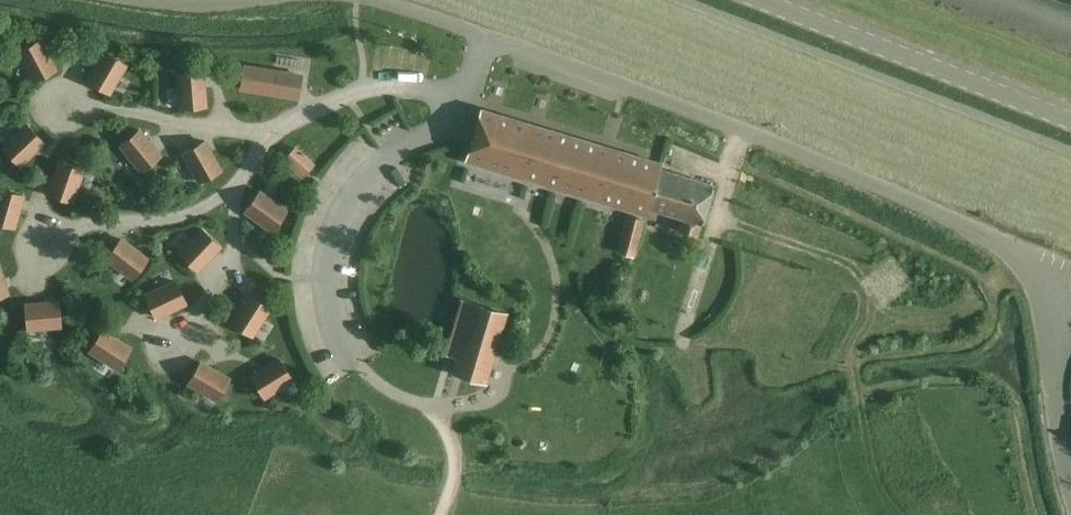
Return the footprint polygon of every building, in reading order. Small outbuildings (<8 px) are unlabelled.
[(18,51),(33,81),(55,69),(39,40),(18,51)] [(109,93),(126,64),(105,52),(88,80),(109,93)] [(298,97),(301,75),(243,66),(240,88),(298,97)] [(202,73),(178,75),(180,108),(205,106),(202,73)] [(481,109),(465,160),(644,214),(651,193),(658,168),(660,162),(481,109)] [(27,124),(3,147),(19,165),(43,142),(27,124)] [(139,129),(120,145),(141,170),(160,155),(139,129)] [(220,169),(204,141),(182,153),(199,182),(220,169)] [(294,147),(284,159),(302,175),(313,164),(294,147)] [(59,162),(48,193),(71,201),(82,170),(59,162)] [(644,214),(646,214),(648,207),(682,217),(678,230),(696,236),(712,184),(659,168),(661,163),(660,162),(658,168),(651,193),(644,214)] [(23,195),(0,188),(0,223),(14,227),(23,195)] [(271,230),(286,210),(259,191),(244,211),(271,230)] [(643,221),(626,216),(617,251),(634,255),(643,221)] [(220,246),(202,229),(179,253),(197,270),(220,246)] [(106,258),(132,278),(147,259),(120,238),(106,258)] [(175,281),(145,295),(155,317),(185,303),(175,281)] [(269,307),(249,294),(231,322),(251,335),(269,307)] [(58,302),(25,305),(28,329),(60,326),(58,302)] [(473,303),(452,372),(485,382),(506,313),(473,303)] [(102,330),(89,350),(117,368),(130,348),(102,330)] [(251,376),(264,397),(292,379),(279,359),(251,376)] [(229,378),(200,362),(188,383),(216,399),(229,378)]
